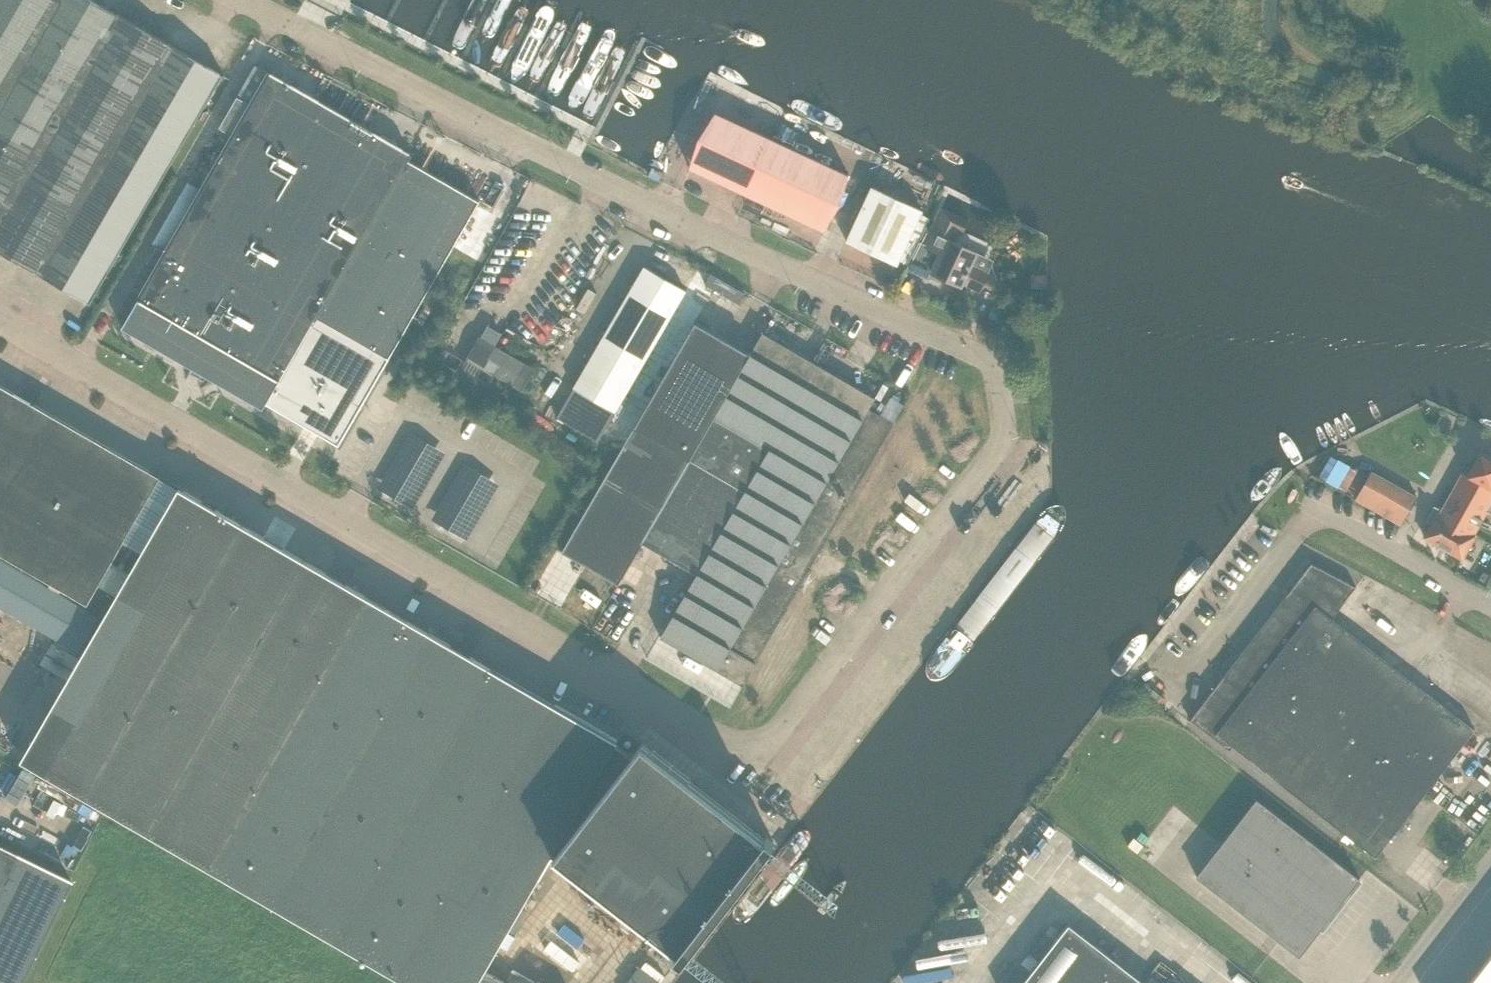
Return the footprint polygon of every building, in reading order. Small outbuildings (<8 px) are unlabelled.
[(223,75),(94,0),(0,0),(0,251),(90,303),(223,75)] [(156,268),(122,327),(263,408),(266,403),(338,445),(480,201),(407,159),(410,153),(270,72),(269,73),(255,64),(237,96),(237,95),(219,126),(234,135),(167,249),(166,251),(157,246),(147,263),(156,268)] [(789,141),(748,122),(740,140),(712,127),(695,164),(826,224),(843,187),(781,159),(789,141)] [(846,241),(897,265),(899,259),(909,263),(918,242),(930,218),(921,214),(922,210),(872,186),(846,241)] [(918,242),(909,263),(906,269),(928,279),(932,272),(961,285),(962,282),(980,290),(994,260),(952,241),(957,230),(935,220),(923,244),(918,242)] [(603,433),(615,411),(686,290),(644,266),(573,387),(562,409),(603,433)] [(751,353),(695,321),(561,552),(618,585),(642,543),(679,564),(668,585),(685,595),(660,637),(743,685),(756,663),(755,662),(893,423),(868,408),(874,398),(762,333),(751,353)] [(530,376),(520,369),(524,362),(478,335),(459,369),(488,386),(494,375),(521,390),(517,398),(528,404),(540,382),(530,377),(530,376)] [(106,615),(21,760),(407,982),(507,982),(485,971),(552,855),(676,951),(675,954),(682,959),(774,841),(766,836),(642,743),(632,755),(617,743),(618,741),(179,488),(117,594),(99,583),(161,477),(0,384),(0,554),(106,615)] [(1424,537),(1462,558),(1475,535),(1473,534),(1486,511),(1490,513),(1490,457),(1481,452),(1461,488),(1456,485),(1441,510),(1440,509),(1424,537)] [(1401,526),(1418,495),(1372,469),(1354,499),(1401,526)] [(1375,857),(1474,729),(1331,618),(1356,586),(1311,563),(1190,719),(1229,750),(1232,746),(1375,857)] [(1299,955),(1359,878),(1256,799),(1196,876),(1299,955)] [(70,880),(0,846),(0,982),(20,982),(70,880)] [(1069,925),(1024,982),(1144,982),(1069,925)] [(549,927),(536,943),(576,976),(589,959),(549,927)] [(1469,982),(1490,982),(1490,954),(1469,982)]
